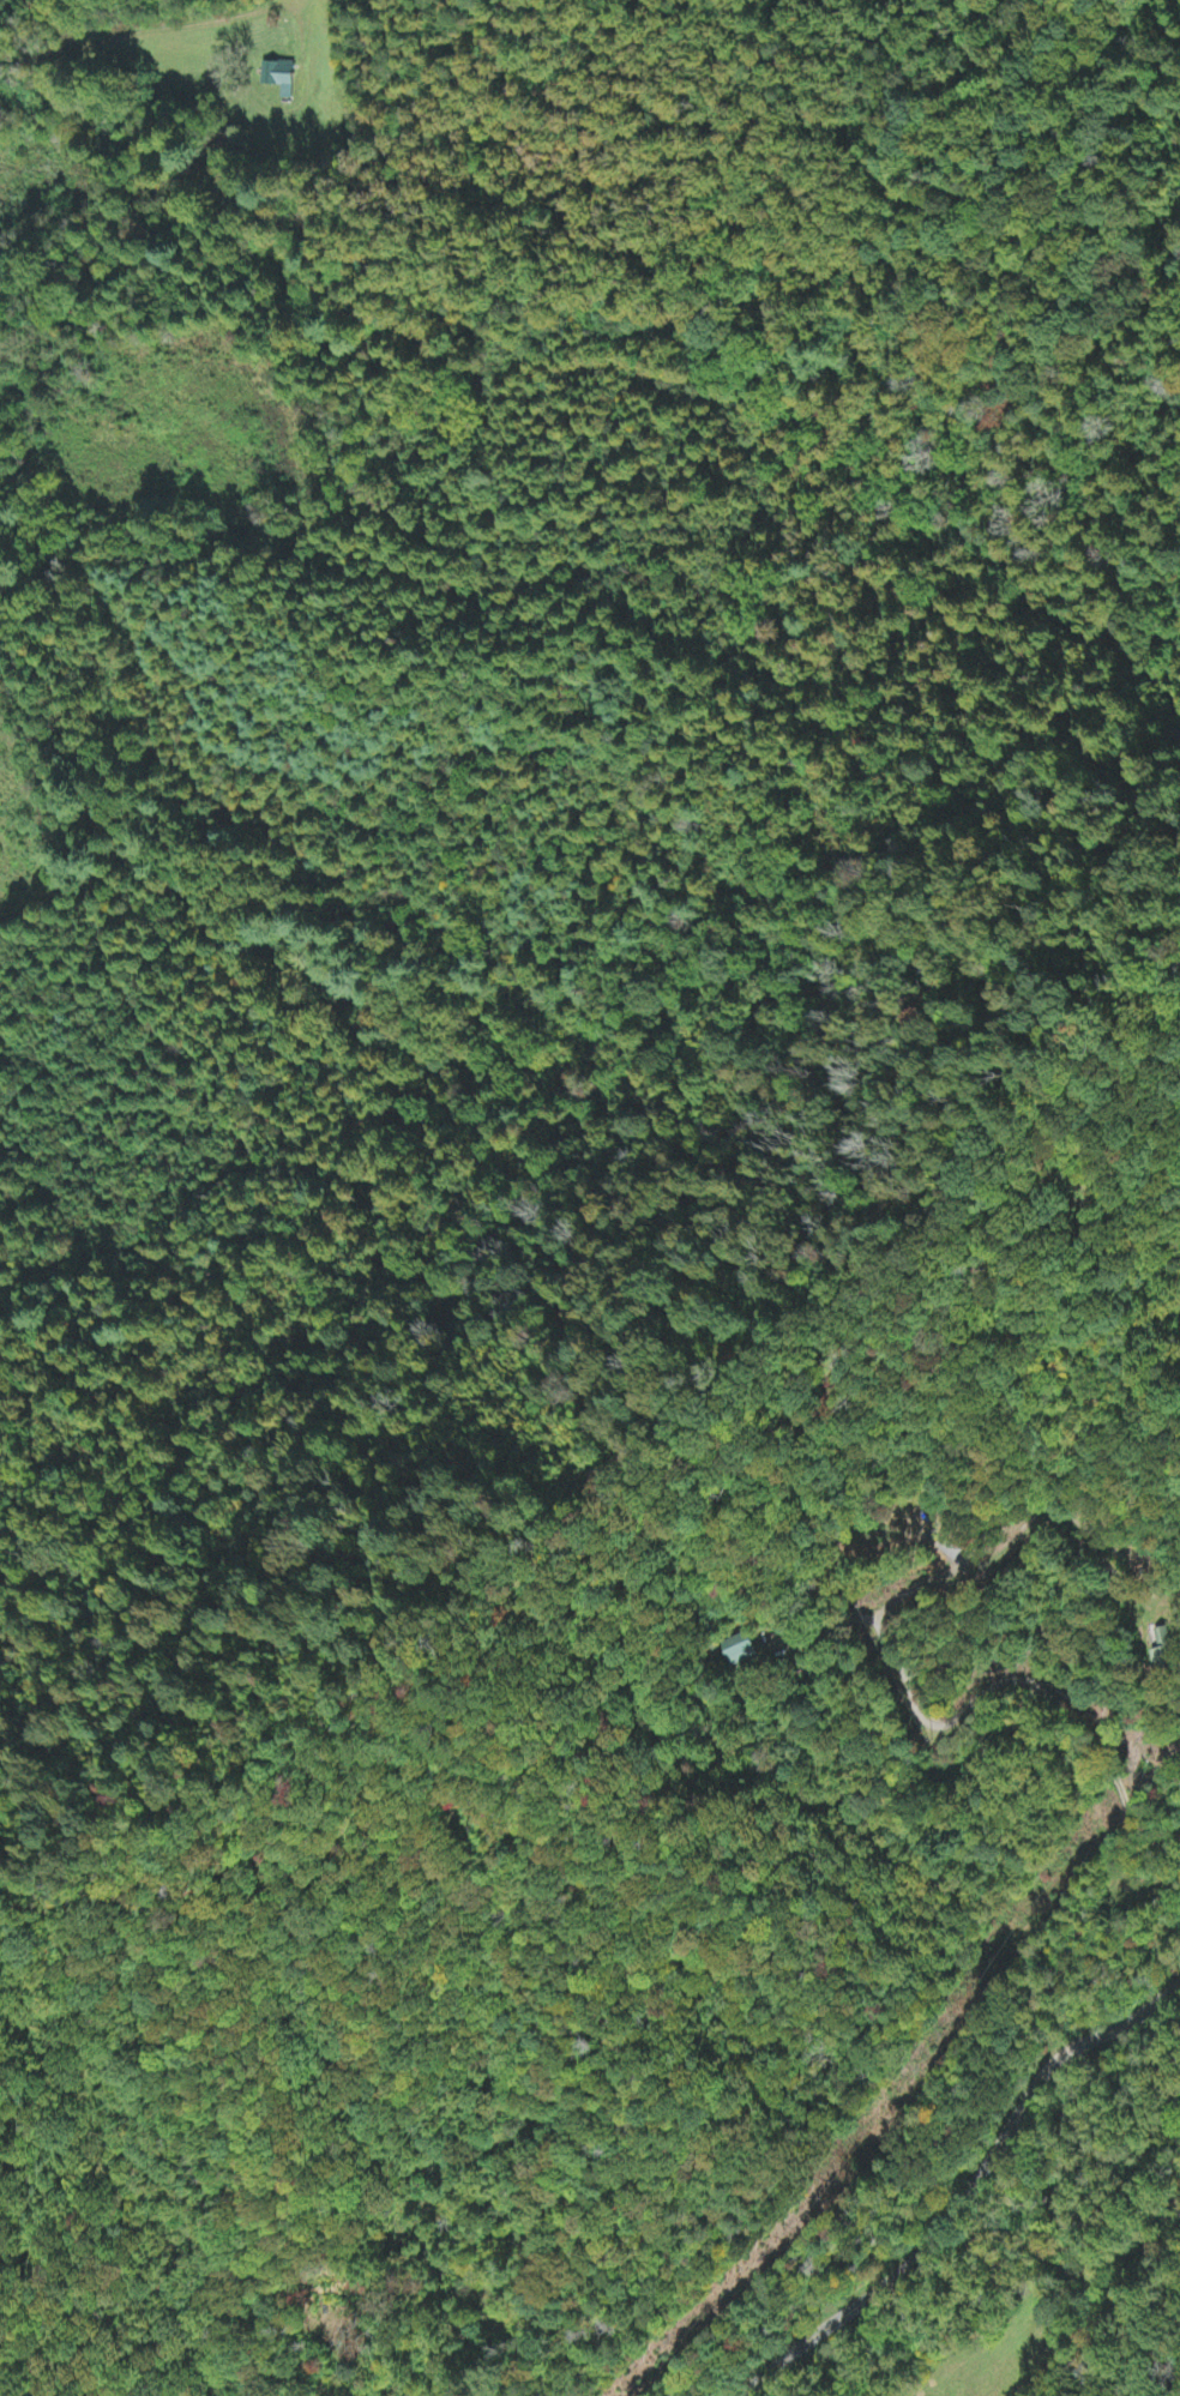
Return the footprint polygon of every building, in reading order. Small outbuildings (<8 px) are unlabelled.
[(295,102),(295,65),(264,64),(264,88),(284,88),(283,101),(295,102)] [(1155,1667),(1174,1666),(1173,1630),(1160,1631),(1160,1652),(1154,1653),(1155,1667)] [(729,1665),(757,1660),(752,1636),(724,1641),(729,1665)]
